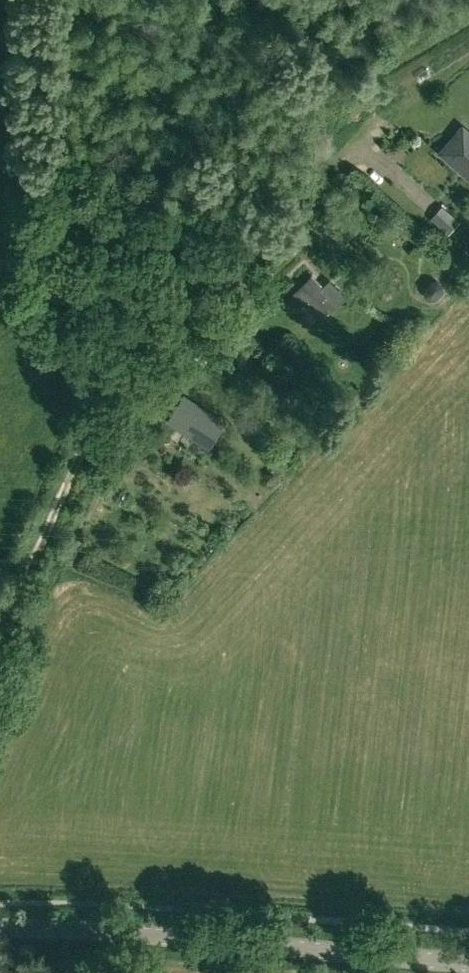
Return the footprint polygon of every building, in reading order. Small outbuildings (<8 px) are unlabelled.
[(462,131),(443,153),(451,161),(457,154),(468,165),(468,137),(462,131)] [(431,218),(449,233),(460,220),(442,205),(431,218)] [(321,318),(337,304),(312,276),(289,298),(298,308),(305,301),(321,318)] [(424,288),(424,295),(429,300),(436,300),(443,292),(443,285),(438,280),(431,280),(424,288)] [(147,396),(161,378),(153,372),(140,391),(147,396)] [(209,448),(226,424),(185,397),(168,421),(209,448)]
